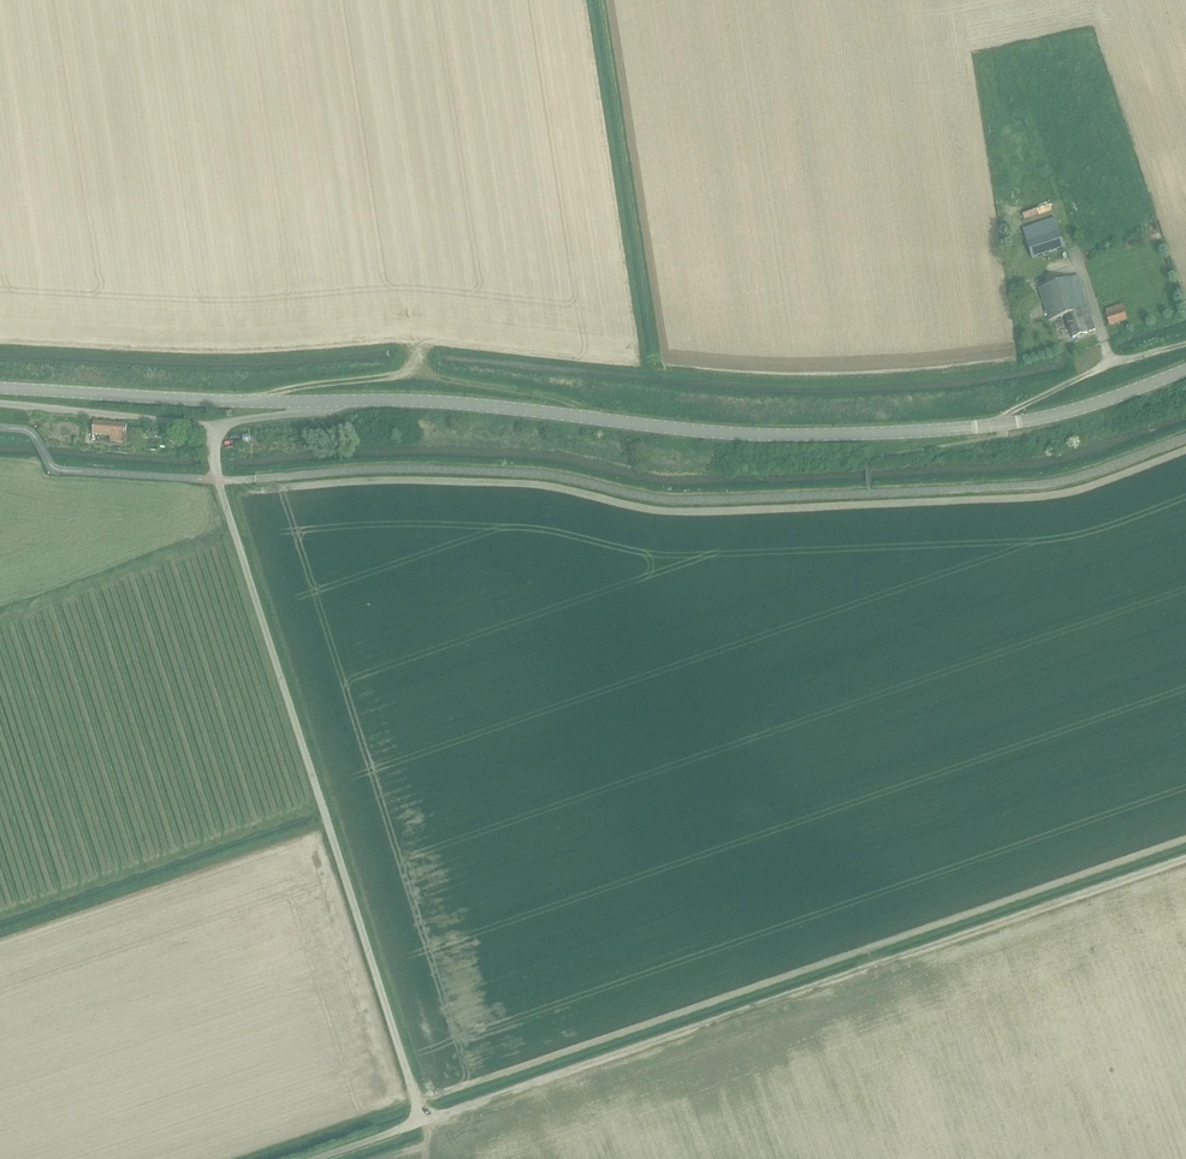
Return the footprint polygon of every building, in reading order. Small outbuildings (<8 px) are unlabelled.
[(1032,259),(1065,248),(1060,232),(1059,232),(1055,219),(1031,226),(1035,240),(1027,243),(1032,259)] [(1039,289),(1046,309),(1049,321),(1066,316),(1073,338),(1088,334),(1088,333),(1095,331),(1092,319),(1091,316),(1082,319),(1075,297),(1084,294),(1078,276),(1039,289)] [(1107,309),(1109,314),(1112,325),(1127,320),(1122,304),(1107,309)] [(92,434),(110,436),(109,441),(125,443),(127,424),(93,422),(92,434)] [(181,436),(180,445),(193,447),(193,437),(181,436)]
